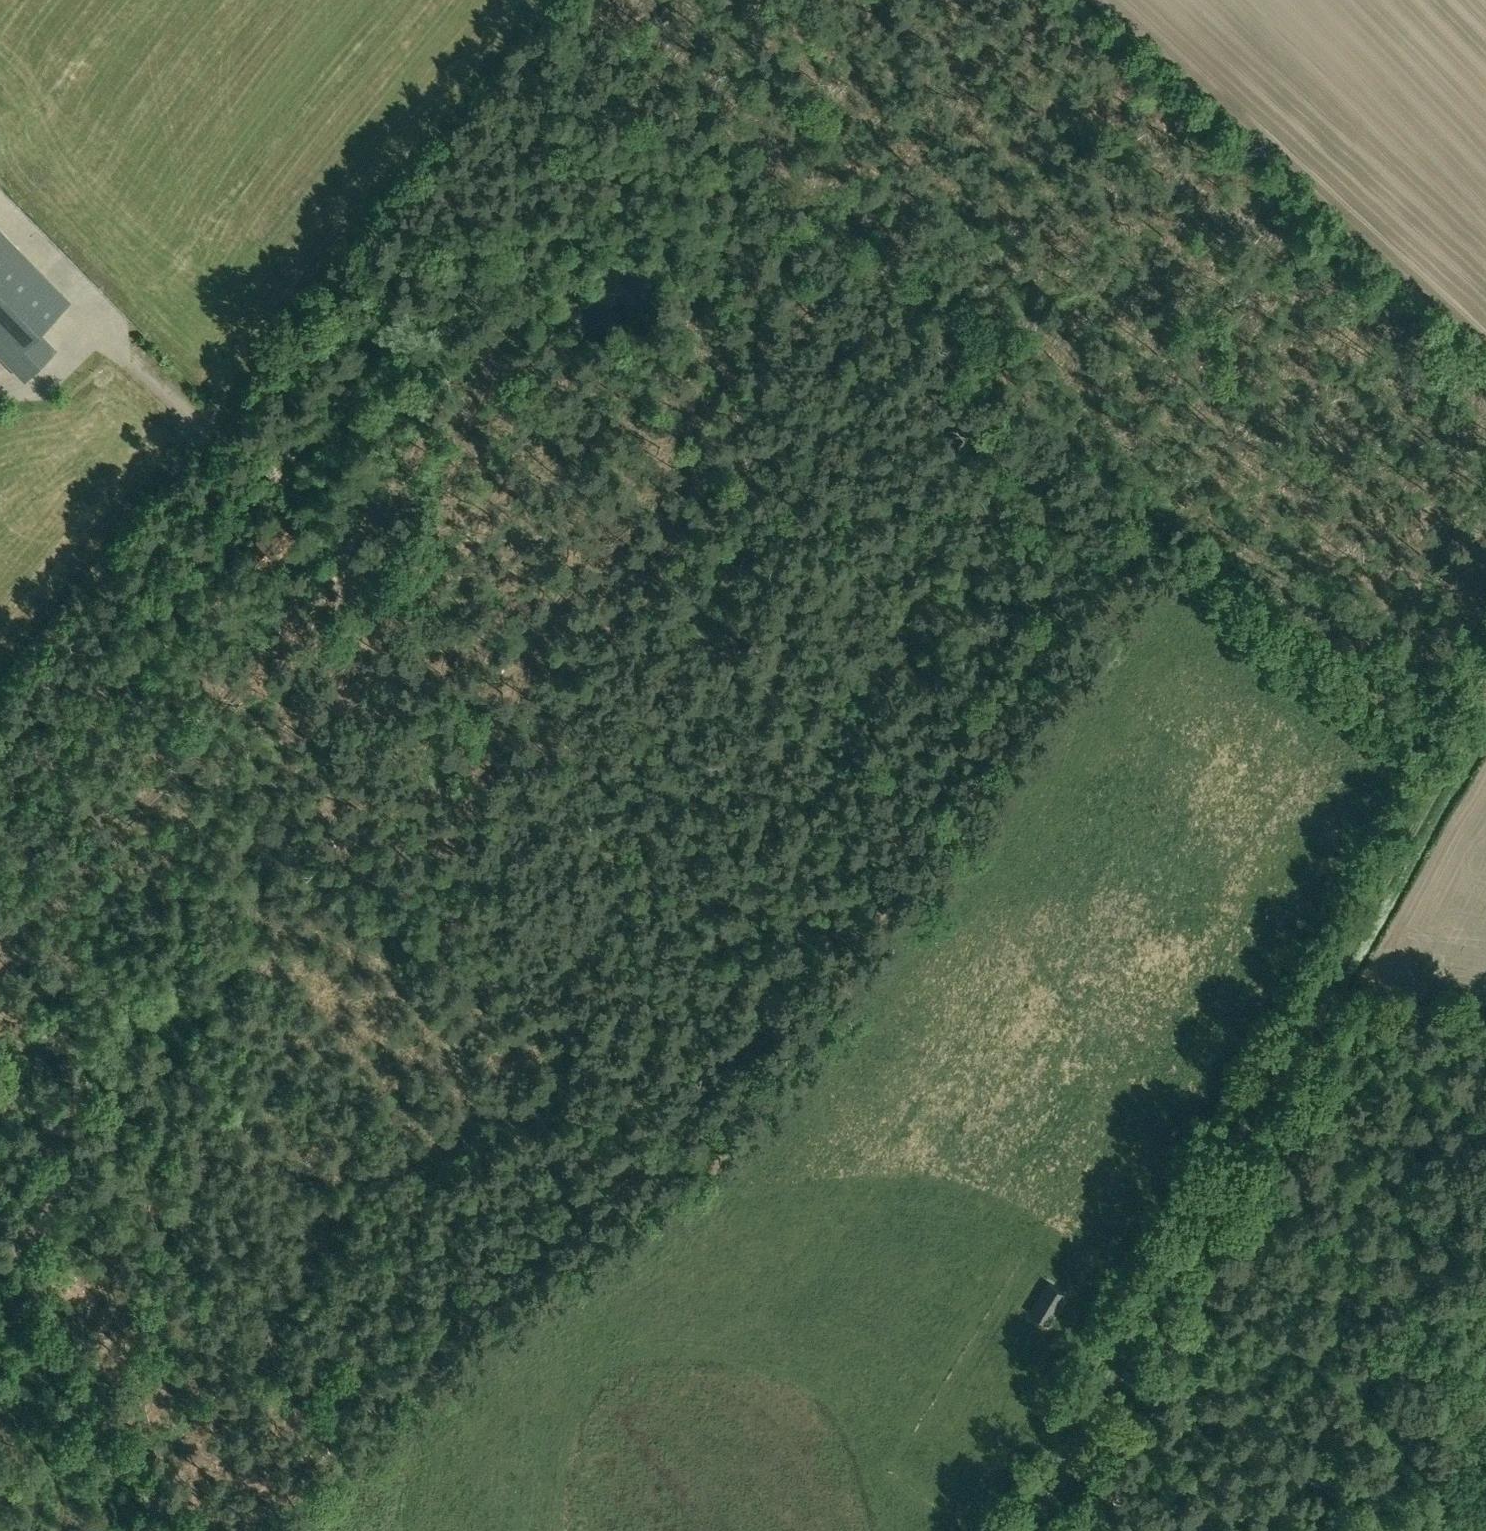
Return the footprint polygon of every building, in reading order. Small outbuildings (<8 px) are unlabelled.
[(25,381),(57,350),(40,333),(71,303),(0,231),(0,355),(25,381)] [(1068,1295),(1051,1284),(1033,1313),(1050,1324),(1068,1295)]
